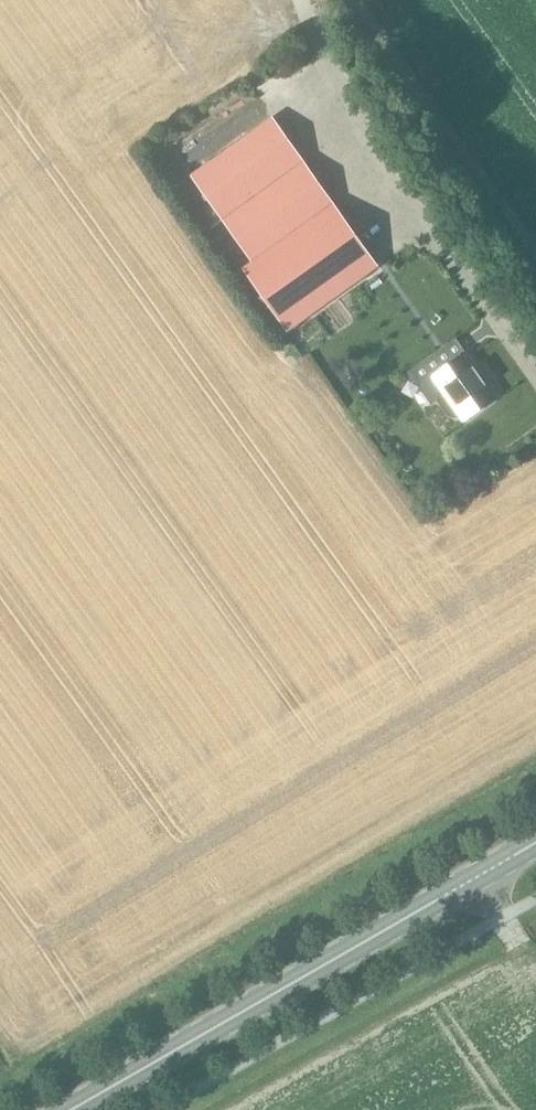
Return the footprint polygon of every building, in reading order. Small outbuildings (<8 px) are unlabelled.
[(191,176),(222,220),(303,162),(272,119),(191,176)] [(222,220),(253,263),(334,205),(303,162),(222,220)] [(253,263),(244,269),(288,331),(378,266),(334,205),(253,263)] [(464,421),(497,397),(466,353),(433,377),(442,390),(440,392),(438,402),(449,416),(458,418),(461,416),(464,421)]
